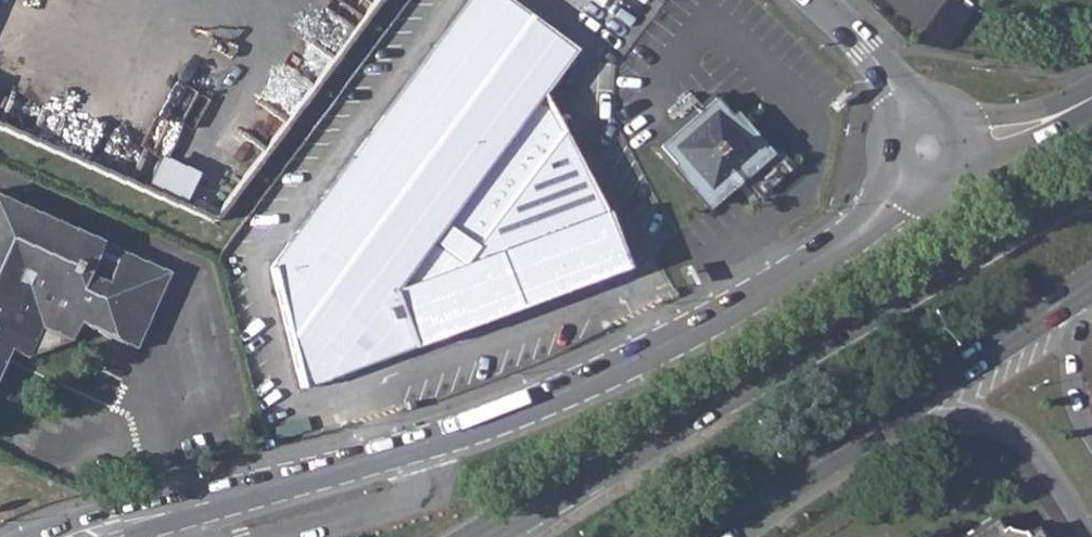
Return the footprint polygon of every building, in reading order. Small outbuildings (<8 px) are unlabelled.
[(270,12),(241,0),(51,0),(32,5),(27,0),(0,0),(0,133),(25,145),(148,199),(181,214),(270,12)] [(268,265),(299,388),(378,358),(533,301),(621,268),(600,212),(593,197),(539,96),(571,52),(501,0),(466,0),(268,265)] [(267,112),(303,139),(387,25),(383,22),(376,29),(361,19),(347,37),(313,12),(308,18),(249,98),(267,112)] [(710,103),(657,148),(706,203),(758,159),(710,103)] [(0,345),(9,348),(27,356),(69,340),(78,322),(134,347),(169,272),(0,197),(0,346),(0,345)] [(958,536),(1038,536),(1032,527),(1017,536),(1001,532),(991,517),(958,536)]
